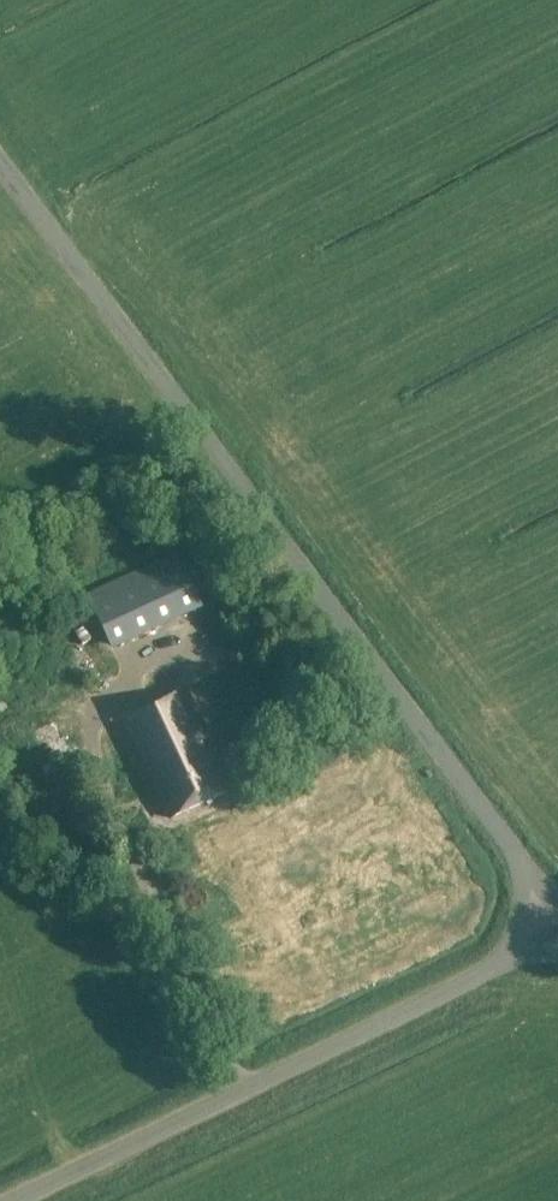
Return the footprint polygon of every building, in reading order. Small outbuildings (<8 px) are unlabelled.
[(184,476),(179,470),(173,475),(177,481),(184,476)] [(175,556),(123,580),(89,596),(111,645),(198,604),(175,556)] [(185,689),(125,717),(173,819),(230,793),(214,759),(209,762),(199,742),(208,738),(185,689)]
